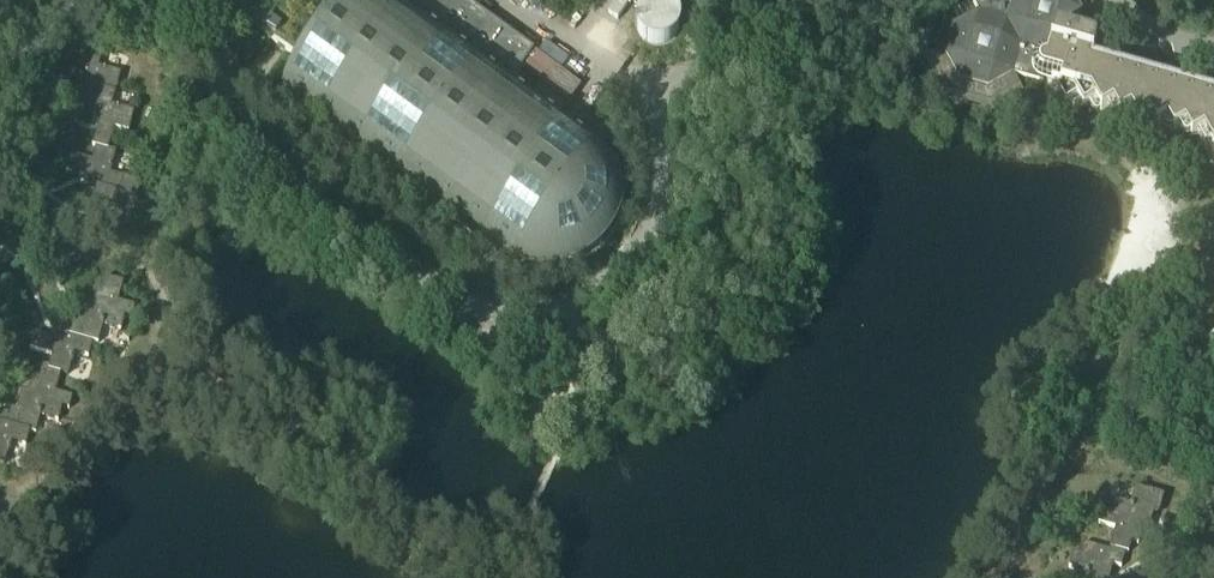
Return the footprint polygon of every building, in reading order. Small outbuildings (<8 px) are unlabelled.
[(457,0),(347,0),(342,7),(332,0),(256,0),(243,18),(301,63),(280,92),(513,265),(532,274),(564,274),(592,260),(611,239),(620,217),(622,197),(611,163),(595,145),(600,136),(586,125),(579,134),(560,119),(566,110),(538,89),(531,99),(512,85),(520,74),(567,109),(580,91),(547,66),(555,55),(544,47),(536,58),(531,54),(536,48),(527,42),(522,48),(457,0)] [(607,19),(616,26),(633,0),(619,0),(607,19)] [(921,59),(944,101),(948,95),(989,107),(992,113),(1023,97),(1012,78),(1040,86),(1041,83),(1055,87),(1064,104),(1075,98),(1082,109),(1092,104),(1098,115),(1105,112),(1113,121),(1123,116),(1128,126),(1142,122),(1146,131),(1159,127),(1168,137),(1178,132),(1182,141),(1195,138),(1213,172),(1213,96),(1091,62),(1094,49),(1093,47),(1075,42),(1082,15),(1073,0),(969,0),(974,9),(946,24),(937,57),(921,59)] [(646,7),(640,12),(636,17),(634,24),(635,31),(637,38),(639,41),(642,44),(647,47),(654,49),(661,49),(665,47),(669,46),(674,41),(678,34),(679,27),(678,21),(676,15),(673,12),(669,9),(665,6),(660,5),(653,5),(646,7)] [(69,157),(65,172),(89,178),(87,187),(105,192),(101,207),(115,210),(110,229),(121,232),(124,221),(146,226),(149,211),(136,208),(142,185),(109,177),(115,153),(108,151),(113,130),(128,134),(133,114),(111,108),(119,75),(98,69),(101,55),(85,51),(79,73),(70,71),(67,81),(84,85),(78,110),(83,111),(81,120),(98,124),(92,148),(94,149),(91,162),(69,157)] [(5,466),(10,445),(24,449),(28,433),(35,435),(39,417),(58,422),(62,409),(64,410),(68,398),(54,394),(59,375),(67,377),(73,356),(87,360),(91,344),(97,346),(102,328),(120,333),(124,320),(131,322),(134,309),(117,305),(122,286),(104,281),(101,291),(93,289),(89,304),(84,302),(78,322),(73,321),(72,327),(62,325),(57,342),(33,336),(29,352),(52,358),(49,367),(42,366),(38,379),(31,378),(27,393),(21,392),(16,411),(10,410),(9,416),(0,413),(0,465),(5,466)] [(1067,570),(1086,575),(1085,577),(1108,577),(1111,567),(1121,570),(1125,555),(1129,557),(1133,540),(1145,543),(1152,518),(1158,520),(1164,499),(1134,490),(1129,508),(1111,503),(1107,517),(1100,514),(1096,527),(1113,531),(1107,553),(1082,546),(1079,557),(1071,555),(1067,570)]
